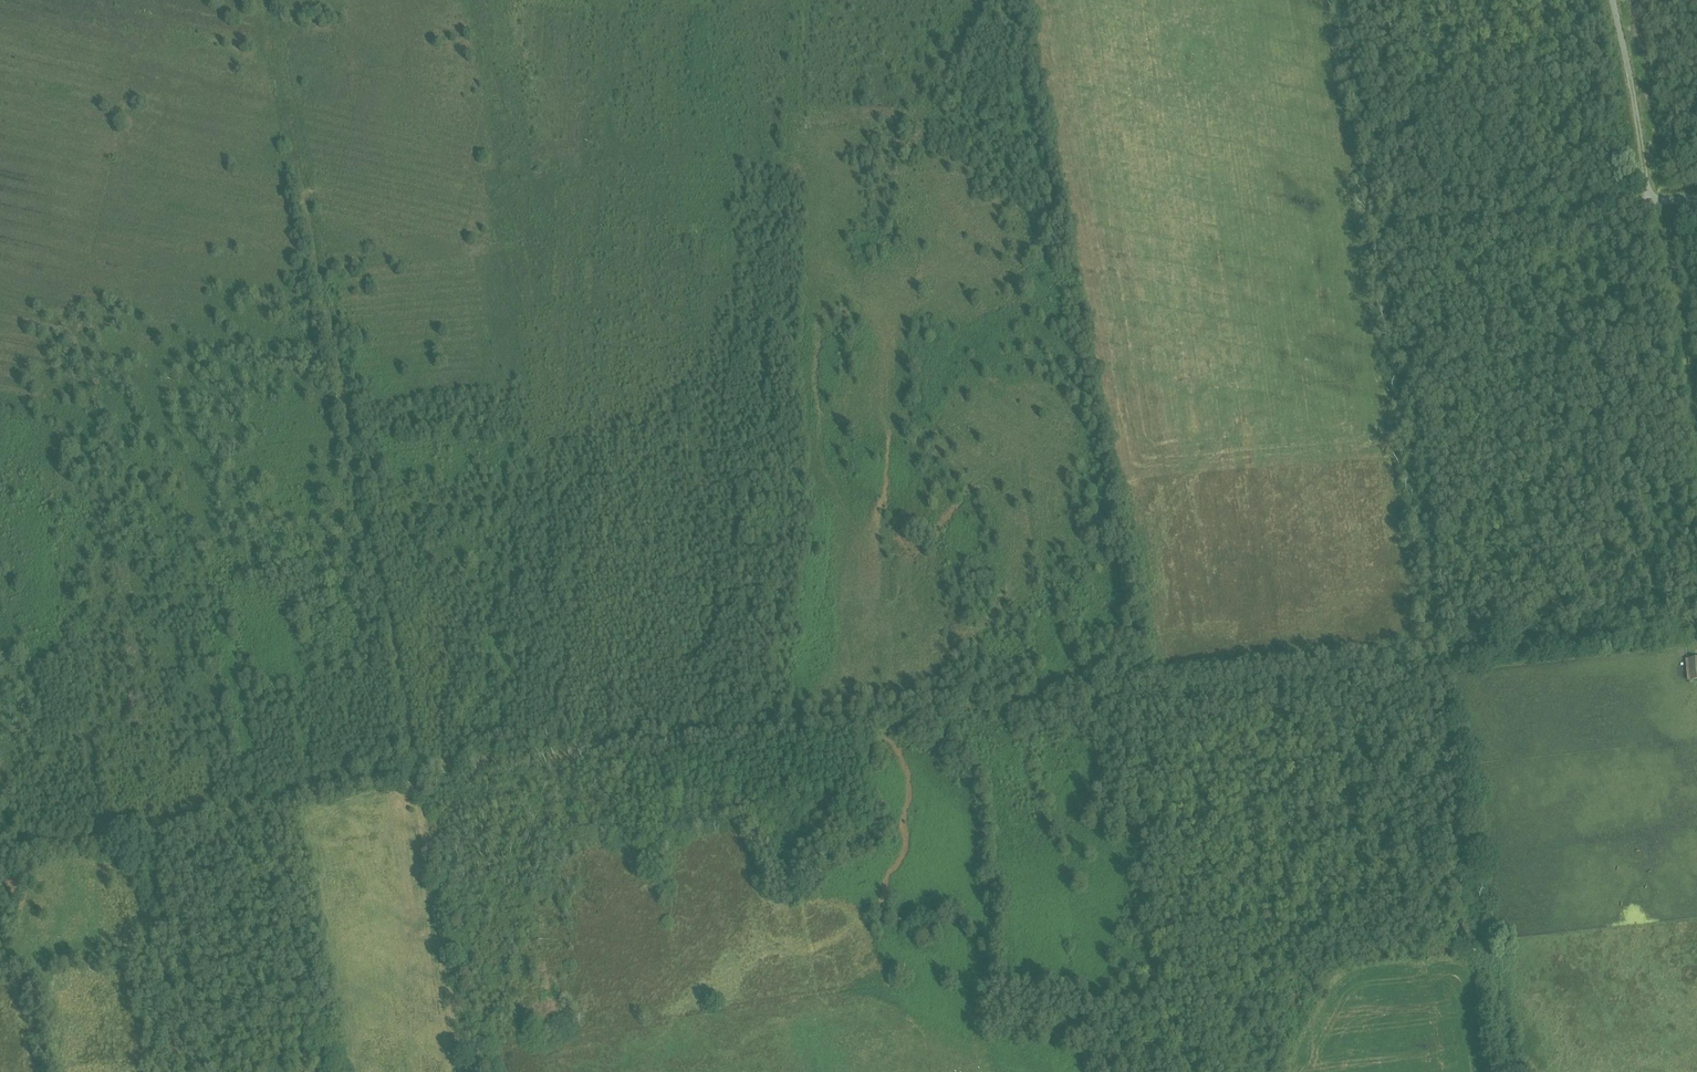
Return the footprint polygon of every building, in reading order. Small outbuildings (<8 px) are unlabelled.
[(1686,660),(1688,682),(1696,681),(1696,659),(1686,660)]
